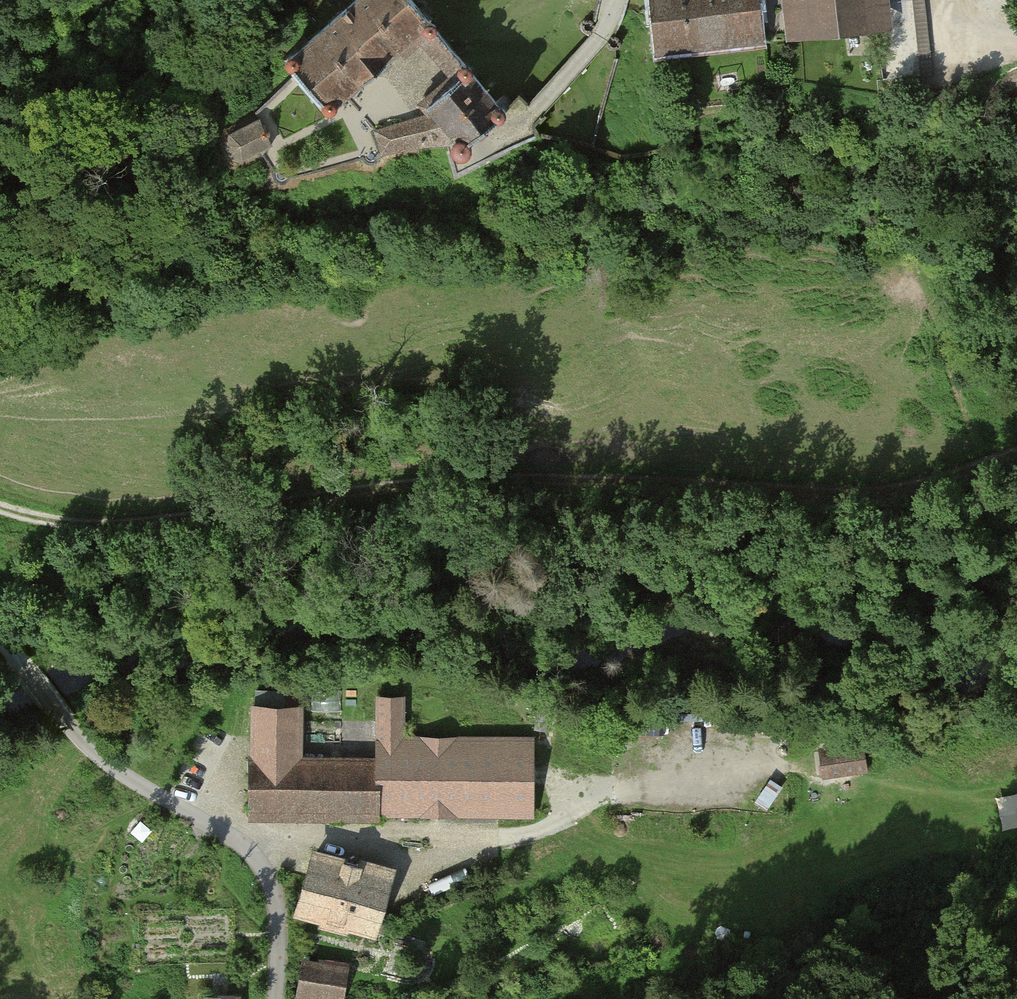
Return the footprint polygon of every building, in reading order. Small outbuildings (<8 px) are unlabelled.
[(329,109),(418,32),(429,21),(411,0),(359,0),(319,35),(289,61),(298,73),(329,109)] [(661,48),(758,37),(756,17),(763,16),(761,0),(655,0),(661,48)] [(794,33),(886,21),(883,0),(790,0),(794,33)] [(427,102),(431,112),(451,143),(452,149),(456,154),(462,155),(466,154),(470,150),(473,144),(472,138),(488,125),(504,112),(467,68),(429,21),(418,32),(429,46),(437,47),(460,75),(427,102)] [(431,112),(376,129),(385,152),(400,148),(444,144),(451,143),(431,112)] [(259,119),(230,134),(227,142),(228,150),(234,155),(242,157),(260,148),(271,142),(265,131),(259,119)] [(262,152),(225,170),(242,205),(280,187),(262,152)] [(384,763),(382,817),(534,822),(536,746),(406,742),(408,702),(386,702),(384,763)] [(257,710),(254,813),(382,817),(384,763),(303,761),(305,711),(257,710)] [(865,768),(861,744),(820,750),(824,774),(865,768)] [(770,809),(784,788),(773,781),(759,803),(770,809)] [(315,855),(297,916),(375,938),(393,877),(315,855)] [(307,962),(300,992),(328,998),(342,998),(348,972),(307,962)]
